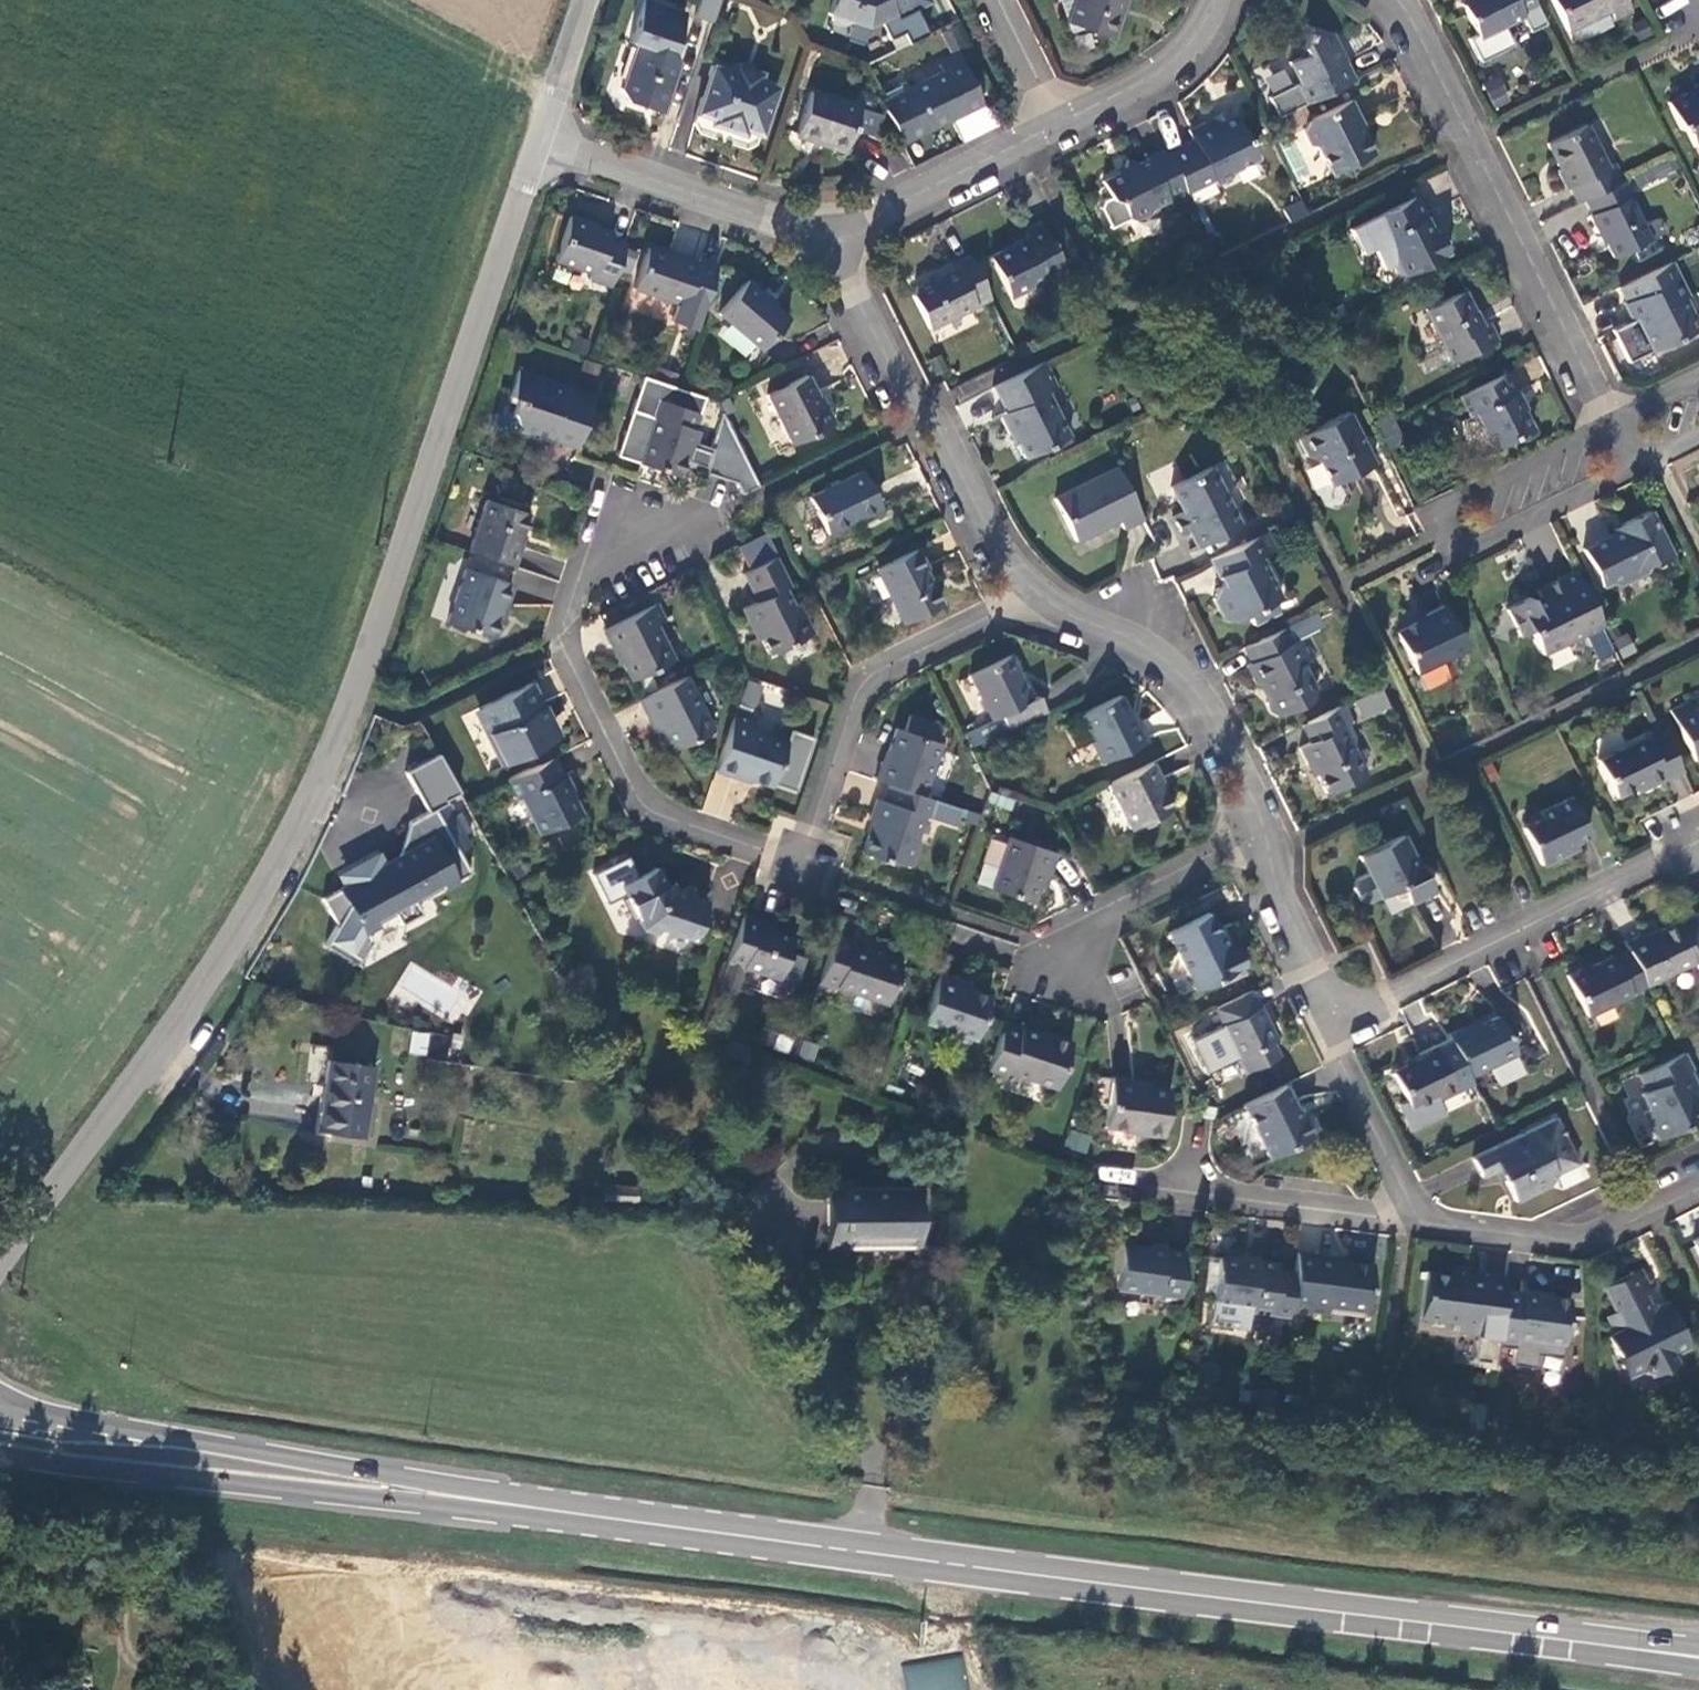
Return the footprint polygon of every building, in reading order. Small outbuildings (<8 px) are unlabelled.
[(648,0),(642,0),(628,41),(634,44),(621,86),(627,100),(662,112),(678,61),(672,47),(684,11),(648,0)] [(711,24),(719,0),(701,0),(696,18),(711,24)] [(829,11),(833,19),(844,23),(851,19),(867,26),(879,20),(888,39),(902,32),(907,43),(929,33),(916,8),(912,0),(832,0),(829,11)] [(1063,27),(1112,39),(1120,16),(1118,16),(1123,0),(1126,1),(1127,0),(1073,0),(1063,27)] [(1463,3),(1482,38),(1523,18),(1521,12),(1537,6),(1534,0),(1465,0),(1463,3)] [(1569,32),(1612,12),(1615,19),(1631,11),(1626,0),(1554,0),(1569,32)] [(960,20),(940,28),(950,53),(970,45),(960,20)] [(1291,85),(1301,106),(1354,79),(1344,59),(1336,63),(1332,53),(1338,50),(1329,33),(1305,25),(1298,47),(1302,54),(1287,62),(1296,82),(1291,85)] [(1339,50),(1338,50),(1332,53),(1336,63),(1344,59),(1339,50)] [(901,140),(928,127),(981,103),(957,57),(939,65),(942,72),(907,88),(904,81),(878,93),(901,140)] [(760,133),(776,86),(760,79),(756,73),(740,68),(736,71),(715,65),(710,78),(715,90),(703,97),(698,112),(712,117),(712,121),(744,133),(745,129),(760,133)] [(1480,79),(1495,108),(1512,100),(1497,71),(1480,79)] [(1694,86),(1694,90),(1669,103),(1680,130),(1688,133),(1695,147),(1698,145),(1698,84),(1694,86)] [(857,106),(810,91),(795,134),(816,141),(818,136),(844,145),(857,106)] [(1348,100),(1305,121),(1302,131),(1310,145),(1315,146),(1329,174),(1371,153),(1356,123),(1358,122),(1348,100)] [(1193,140),(1166,155),(1184,192),(1184,193),(1212,180),(1216,184),(1232,175),(1234,167),(1256,155),(1235,114),(1219,122),(1209,120),(1188,130),(1193,140)] [(1570,185),(1578,202),(1585,198),(1624,179),(1615,163),(1607,167),(1587,125),(1549,143),(1560,168),(1557,169),(1566,187),(1570,185)] [(843,151),(844,145),(818,136),(816,141),(843,151)] [(1154,207),(1184,192),(1166,155),(1164,152),(1139,164),(1128,161),(1124,171),(1102,183),(1111,198),(1119,202),(1129,220),(1134,223),(1152,214),(1154,207)] [(1642,188),(1680,169),(1672,155),(1634,174),(1642,188)] [(1635,195),(1627,178),(1624,179),(1585,198),(1593,214),(1589,216),(1597,233),(1601,232),(1615,259),(1651,241),(1630,197),(1635,195)] [(1410,199),(1367,221),(1376,240),(1381,238),(1392,259),(1389,264),(1395,276),(1402,277),(1445,255),(1432,229),(1427,231),(1410,199)] [(1283,209),(1289,221),(1306,213),(1300,200),(1283,209)] [(588,279),(609,287),(624,244),(607,239),(609,232),(587,225),(588,223),(568,216),(553,259),(589,274),(588,279)] [(1062,269),(1038,223),(1021,232),(1024,240),(990,257),(1008,296),(1062,269)] [(694,330),(700,314),(716,265),(698,259),(697,261),(678,254),(677,257),(646,247),(633,288),(676,303),(670,322),(694,330)] [(953,264),(968,257),(966,254),(952,261),(953,264)] [(927,327),(990,297),(968,257),(953,264),(913,286),(910,294),(927,327)] [(1689,296),(1671,260),(1620,285),(1628,302),(1625,303),(1633,320),(1613,330),(1629,362),(1698,327),(1684,299),(1689,296)] [(759,349),(787,318),(758,293),(759,291),(745,280),(717,314),(759,349)] [(1424,310),(1450,361),(1495,340),(1487,323),(1480,327),(1462,292),(1424,310)] [(1133,321),(1115,330),(1120,340),(1137,332),(1133,321)] [(1055,387),(1043,362),(987,390),(997,414),(998,413),(1008,437),(1012,435),(1023,457),(1067,435),(1046,392),(1055,387)] [(598,367),(586,363),(582,373),(595,377),(598,367)] [(675,373),(661,369),(657,379),(671,384),(675,373)] [(549,439),(576,448),(593,396),(518,370),(508,397),(515,400),(511,414),(518,428),(516,434),(547,445),(549,439)] [(819,403),(805,375),(766,394),(789,443),(831,423),(821,401),(819,403)] [(1529,429),(1502,375),(1456,398),(1466,418),(1473,415),(1490,448),(1529,429)] [(645,414),(634,410),(618,456),(678,476),(688,447),(692,448),(698,431),(693,430),(703,397),(670,386),(664,401),(653,398),(648,415),(645,414)] [(648,415),(653,398),(651,397),(645,414),(648,415)] [(1328,483),(1360,467),(1372,461),(1366,448),(1358,446),(1361,437),(1347,411),(1296,435),(1307,457),(1316,460),(1328,483)] [(1395,433),(1385,414),(1371,421),(1381,440),(1395,433)] [(1400,444),(1395,433),(1381,440),(1386,451),(1400,444)] [(1121,527),(1140,517),(1116,467),(1054,498),(1073,539),(1116,519),(1121,527)] [(1237,527),(1208,467),(1168,486),(1179,511),(1171,515),(1181,535),(1186,532),(1194,547),(1237,527)] [(859,470),(808,496),(825,533),(878,507),(859,470)] [(485,500),(468,550),(512,565),(518,546),(515,545),(526,514),(485,500)] [(1670,556),(1649,512),(1620,526),(1622,530),(1613,534),(1583,549),(1601,586),(1611,582),(1620,585),(1645,573),(1649,563),(1654,562),(1670,556)] [(1611,529),(1613,534),(1622,530),(1620,526),(1611,529)] [(1275,549),(1267,532),(1257,537),(1265,553),(1275,549)] [(1265,553),(1257,537),(1208,561),(1220,585),(1215,587),(1211,597),(1221,616),(1231,621),(1245,613),(1251,624),(1276,612),(1270,601),(1276,598),(1258,556),(1265,553)] [(914,548),(874,567),(901,622),(938,603),(922,569),(923,568),(914,548)] [(772,557),(739,573),(754,602),(740,609),(750,629),(753,627),(766,654),(809,632),(797,605),(789,602),(782,589),(786,587),(772,557)] [(511,585),(463,569),(445,622),(489,637),(500,605),(504,606),(511,585)] [(1601,625),(1574,570),(1536,589),(1539,596),(1531,600),(1529,596),(1507,607),(1520,633),(1530,629),(1542,654),(1601,625)] [(654,604),(602,631),(610,647),(612,646),(629,680),(670,660),(654,626),(662,621),(654,604)] [(1465,648),(1443,605),(1424,615),(1425,617),(1396,632),(1416,673),(1465,648)] [(1290,641),(1284,628),(1243,649),(1250,661),(1245,664),(1254,683),(1258,682),(1265,696),(1264,701),(1270,712),(1275,716),(1313,697),(1315,690),(1301,662),(1312,656),(1303,635),(1290,641)] [(1619,659),(1637,651),(1628,632),(1611,640),(1619,659)] [(999,716),(1006,731),(1043,712),(1035,696),(1029,699),(1008,657),(968,674),(990,720),(999,716)] [(711,730),(684,675),(637,697),(648,720),(653,718),(669,750),(711,730)] [(385,692),(390,681),(385,680),(381,691),(385,692)] [(782,707),(786,687),(746,680),(741,708),(757,711),(759,702),(782,707)] [(390,681),(385,692),(389,694),(394,683),(390,681)] [(529,683),(477,709),(489,732),(485,734),(501,764),(550,742),(548,737),(544,739),(538,725),(548,721),(529,683)] [(1384,689),(1351,700),(1357,720),(1391,710),(1384,689)] [(1132,725),(1117,696),(1079,714),(1091,740),(1088,742),(1099,764),(1143,742),(1134,723),(1132,725)] [(1350,721),(1341,704),(1300,724),(1308,741),(1297,747),(1306,766),(1309,764),(1324,792),(1363,772),(1351,746),(1351,738),(1345,724),(1350,721)] [(1691,712),(1687,704),(1671,711),(1694,759),(1698,757),(1698,708),(1691,712)] [(751,720),(733,714),(713,771),(731,777),(732,774),(768,787),(783,743),(747,730),(751,720)] [(966,731),(970,746),(1001,737),(996,722),(966,731)] [(879,762),(873,780),(886,785),(921,796),(938,745),(894,729),(882,763),(879,762)] [(1663,780),(1679,771),(1662,735),(1648,741),(1646,736),(1597,760),(1616,799),(1647,783),(1649,786),(1662,779),(1663,780)] [(462,790),(440,750),(407,768),(429,808),(410,817),(399,853),(380,862),(376,854),(343,871),(347,880),(321,894),(335,922),(323,942),(355,962),(370,937),(365,928),(394,912),(400,923),(421,912),(417,898),(470,871),(461,850),(472,846),(449,796),(462,790)] [(577,815),(550,761),(504,783),(515,802),(520,799),(538,834),(577,815)] [(1158,780),(1150,762),(1106,785),(1126,828),(1169,808),(1156,780),(1158,780)] [(928,819),(934,801),(921,796),(886,785),(880,802),(874,800),(867,820),(871,822),(860,854),(881,861),(886,858),(909,867),(917,843),(914,836),(921,816),(928,819)] [(1587,836),(1569,800),(1538,815),(1540,820),(1521,830),(1538,866),(1566,853),(1564,848),(1571,844),(1587,836)] [(1419,875),(1399,835),(1358,855),(1366,872),(1354,878),(1351,886),(1357,899),(1365,902),(1399,885),(1407,903),(1430,893),(1421,874),(1419,875)] [(1052,853),(1006,837),(987,888),(1029,902),(1040,872),(1045,874),(1052,853)] [(1573,850),(1571,844),(1564,848),(1566,853),(1573,850)] [(690,941),(704,903),(662,889),(654,869),(618,884),(635,929),(666,940),(672,934),(690,941)] [(491,886),(480,894),(488,905),(498,897),(491,886)] [(1164,932),(1193,988),(1240,964),(1229,943),(1223,946),(1205,911),(1164,932)] [(1698,911),(1644,936),(1642,931),(1625,940),(1630,951),(1647,985),(1696,961),(1698,967),(1698,913),(1698,911)] [(758,921),(742,916),(716,993),(733,998),(743,969),(776,980),(790,939),(756,927),(758,921)] [(850,943),(831,936),(814,983),(834,990),(836,987),(884,1004),(897,964),(877,957),(879,954),(866,949),(866,951),(848,946),(850,943)] [(1631,993),(1647,985),(1630,951),(1616,958),(1612,956),(1583,970),(1582,967),(1568,974),(1588,1017),(1631,996),(1631,993)] [(918,1018),(971,1037),(986,993),(954,982),(955,976),(934,970),(918,1018)] [(1264,1023),(1248,991),(1212,1008),(1219,1023),(1218,1024),(1235,1057),(1249,1050),(1257,1064),(1274,1055),(1267,1041),(1269,1040),(1261,1024),(1264,1023)] [(1465,1025),(1446,1035),(1467,1077),(1513,1056),(1495,1017),(1478,1026),(1468,1031),(1465,1025)] [(1041,1033),(1001,1019),(985,1066),(1002,1073),(1003,1069),(1050,1086),(1067,1040),(1042,1031),(1041,1033)] [(1475,1020),(1465,1025),(1468,1031),(1478,1026),(1475,1020)] [(411,1030),(409,1054),(425,1056),(428,1032),(411,1030)] [(1453,1091),(1432,1047),(1410,1058),(1413,1062),(1389,1074),(1402,1102),(1395,1106),(1407,1132),(1441,1115),(1434,1100),(1453,1091)] [(1242,1071),(1257,1064),(1249,1050),(1235,1057),(1242,1071)] [(1641,1073),(1649,1092),(1645,1093),(1649,1102),(1648,1113),(1661,1139),(1698,1119),(1698,1097),(1696,1090),(1698,1089),(1698,1082),(1693,1070),(1695,1069),(1686,1051),(1641,1073)] [(329,1087),(322,1131),(362,1137),(373,1065),(325,1058),(321,1085),(329,1087)] [(1158,1133),(1164,1090),(1132,1084),(1133,1079),(1107,1076),(1100,1125),(1158,1133)] [(1296,1116),(1281,1085),(1239,1106),(1263,1156),(1308,1135),(1298,1114),(1296,1116)] [(1549,1120),(1469,1159),(1478,1179),(1495,1170),(1512,1203),(1544,1188),(1549,1176),(1571,1165),(1549,1120)] [(1064,1145),(1085,1153),(1092,1137),(1070,1129),(1064,1145)] [(825,1184),(826,1259),(845,1259),(845,1245),(910,1245),(910,1259),(917,1259),(918,1189),(849,1189),(849,1184),(825,1184)] [(636,1187),(602,1187),(602,1203),(635,1204),(636,1187)] [(1175,1305),(1182,1255),(1119,1247),(1113,1290),(1154,1296),(1154,1302),(1175,1305)] [(1332,1257),(1312,1254),(1294,1252),(1291,1273),(1287,1308),(1326,1313),(1327,1303),(1366,1308),(1371,1266),(1346,1263),(1332,1261),(1332,1257)] [(1248,1314),(1285,1318),(1287,1308),(1291,1273),(1273,1270),(1274,1265),(1216,1257),(1208,1325),(1246,1329),(1248,1314)] [(1647,1282),(1639,1266),(1605,1282),(1609,1291),(1605,1293),(1613,1309),(1617,1319),(1606,1324),(1611,1332),(1606,1335),(1620,1365),(1631,1361),(1645,1366),(1649,1372),(1676,1360),(1672,1351),(1686,1344),(1665,1300),(1652,1305),(1648,1304),(1642,1290),(1647,1282)] [(1473,1334),(1482,1277),(1461,1275),(1461,1278),(1422,1273),(1415,1318),(1454,1323),(1452,1331),(1473,1334)] [(1515,1292),(1501,1290),(1493,1346),(1511,1349),(1513,1339),(1560,1345),(1566,1299),(1536,1295),(1536,1291),(1516,1288),(1515,1292)] [(1602,1315),(1606,1324),(1617,1319),(1613,1309),(1602,1315)] [(1269,1407),(1271,1392),(1258,1391),(1256,1404),(1269,1407)]
